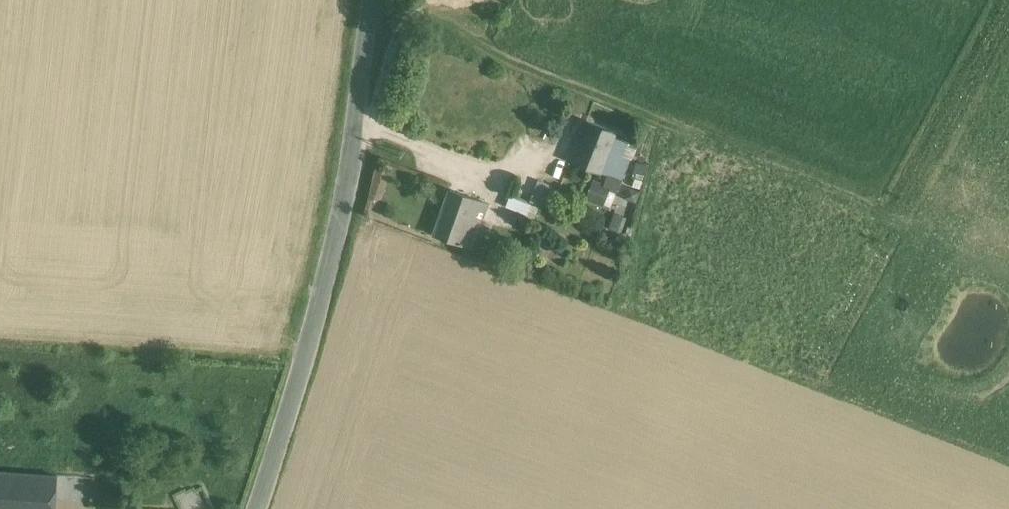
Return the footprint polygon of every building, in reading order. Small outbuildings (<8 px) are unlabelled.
[(617,131),(587,119),(570,162),(600,174),(602,171),(613,175),(620,156),(623,157),(629,142),(619,138),(618,141),(614,140),(617,131)] [(647,163),(636,160),(632,175),(643,178),(647,163)] [(610,184),(592,178),(585,197),(604,203),(610,184)] [(549,183),(539,179),(530,200),(540,204),(549,184),(549,183)] [(557,187),(549,184),(540,204),(549,207),(557,187)] [(640,189),(629,184),(624,197),(635,201),(640,189)] [(488,202),(451,189),(435,235),(472,248),(488,202)] [(538,206),(510,195),(505,205),(534,217),(538,206)] [(0,472),(0,508),(54,508),(56,476),(0,472)]
